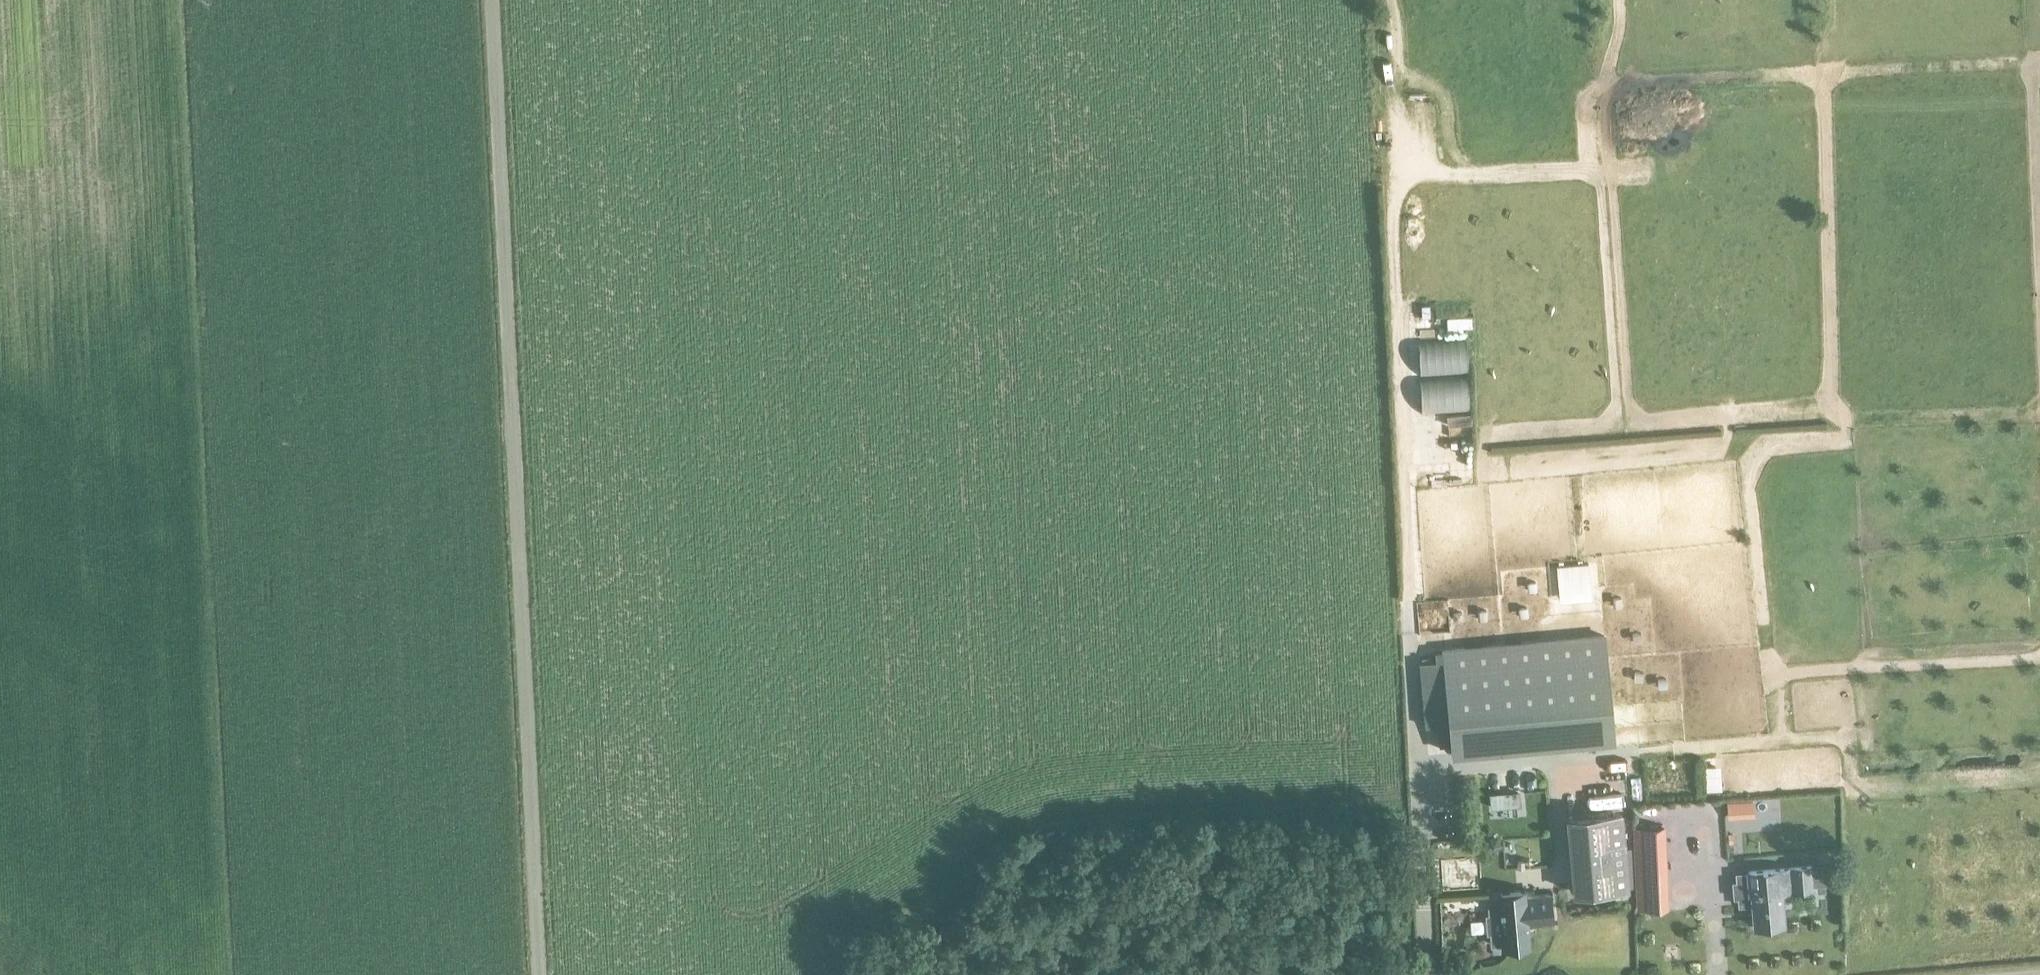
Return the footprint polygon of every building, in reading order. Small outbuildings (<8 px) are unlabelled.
[(1422,632),(1423,673),(1438,672),(1437,631),(1422,632)] [(1613,739),(1604,635),(1463,648),(1444,650),(1443,650),(1452,753),(1613,739)] [(1739,816),(1738,802),(1728,803),(1729,816),(1739,816)] [(1627,888),(1620,812),(1568,817),(1575,892),(1601,890),(1627,888)] [(1508,819),(1462,822),(1464,872),(1511,870),(1508,819)] [(1664,871),(1662,826),(1634,828),(1637,873),(1664,871)] [(1781,892),(1793,891),(1816,890),(1814,865),(1747,870),(1747,871),(1735,872),(1736,881),(1732,881),(1733,898),(1737,897),(1738,906),(1752,905),(1753,925),(1756,925),(1760,931),(1771,930),(1774,923),(1783,923),(1781,892)] [(1491,946),(1504,945),(1504,946),(1528,944),(1526,912),(1525,899),(1508,900),(1487,901),(1489,914),(1485,914),(1487,933),(1490,933),(1491,946)]
